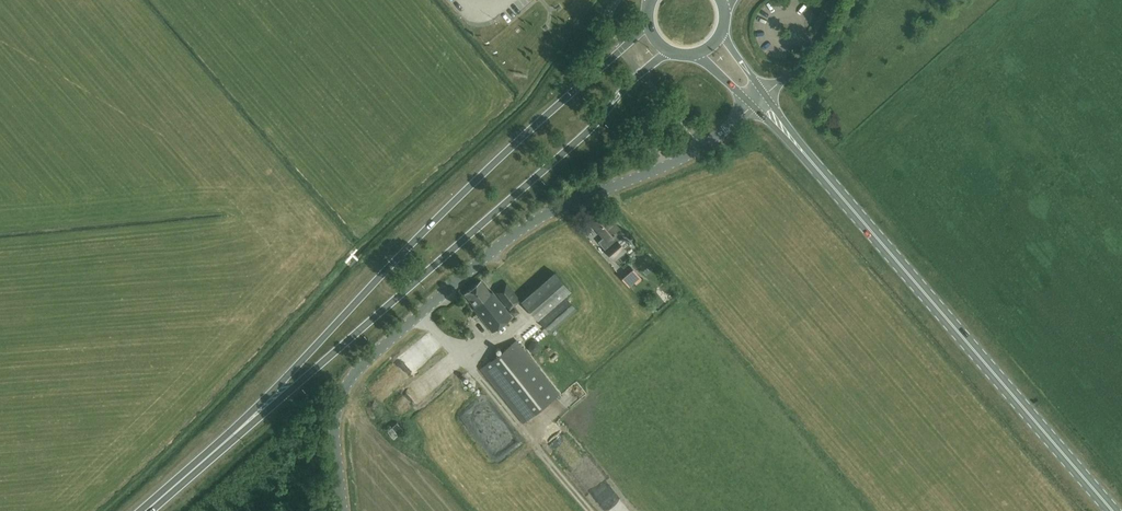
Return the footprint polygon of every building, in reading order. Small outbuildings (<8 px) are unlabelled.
[(466,10),(471,5),(464,0),(453,0),(466,10)] [(611,244),(617,239),(618,240),(623,236),(618,231),(620,230),(611,220),(609,221),(602,213),(592,222),(607,240),(608,240),(611,244)] [(625,272),(635,283),(636,285),(642,280),(631,267),(625,272)] [(555,272),(522,301),(536,318),(569,289),(555,272)] [(481,281),(473,287),(465,294),(475,307),(473,308),(491,332),(501,324),(511,316),(493,292),(491,293),(481,281)] [(520,300),(505,281),(494,290),(509,308),(520,300)] [(550,333),(576,309),(564,296),(538,319),(550,333)] [(528,328),(533,335),(541,328),(537,322),(528,328)] [(423,340),(436,353),(444,345),(430,332),(423,340)] [(523,423),(559,394),(517,340),(481,369),(523,423)] [(432,349),(407,358),(412,371),(428,365),(426,358),(434,355),(432,349)] [(425,379),(430,388),(449,377),(443,368),(425,379)] [(608,479),(593,489),(610,510),(632,510),(608,479)]
